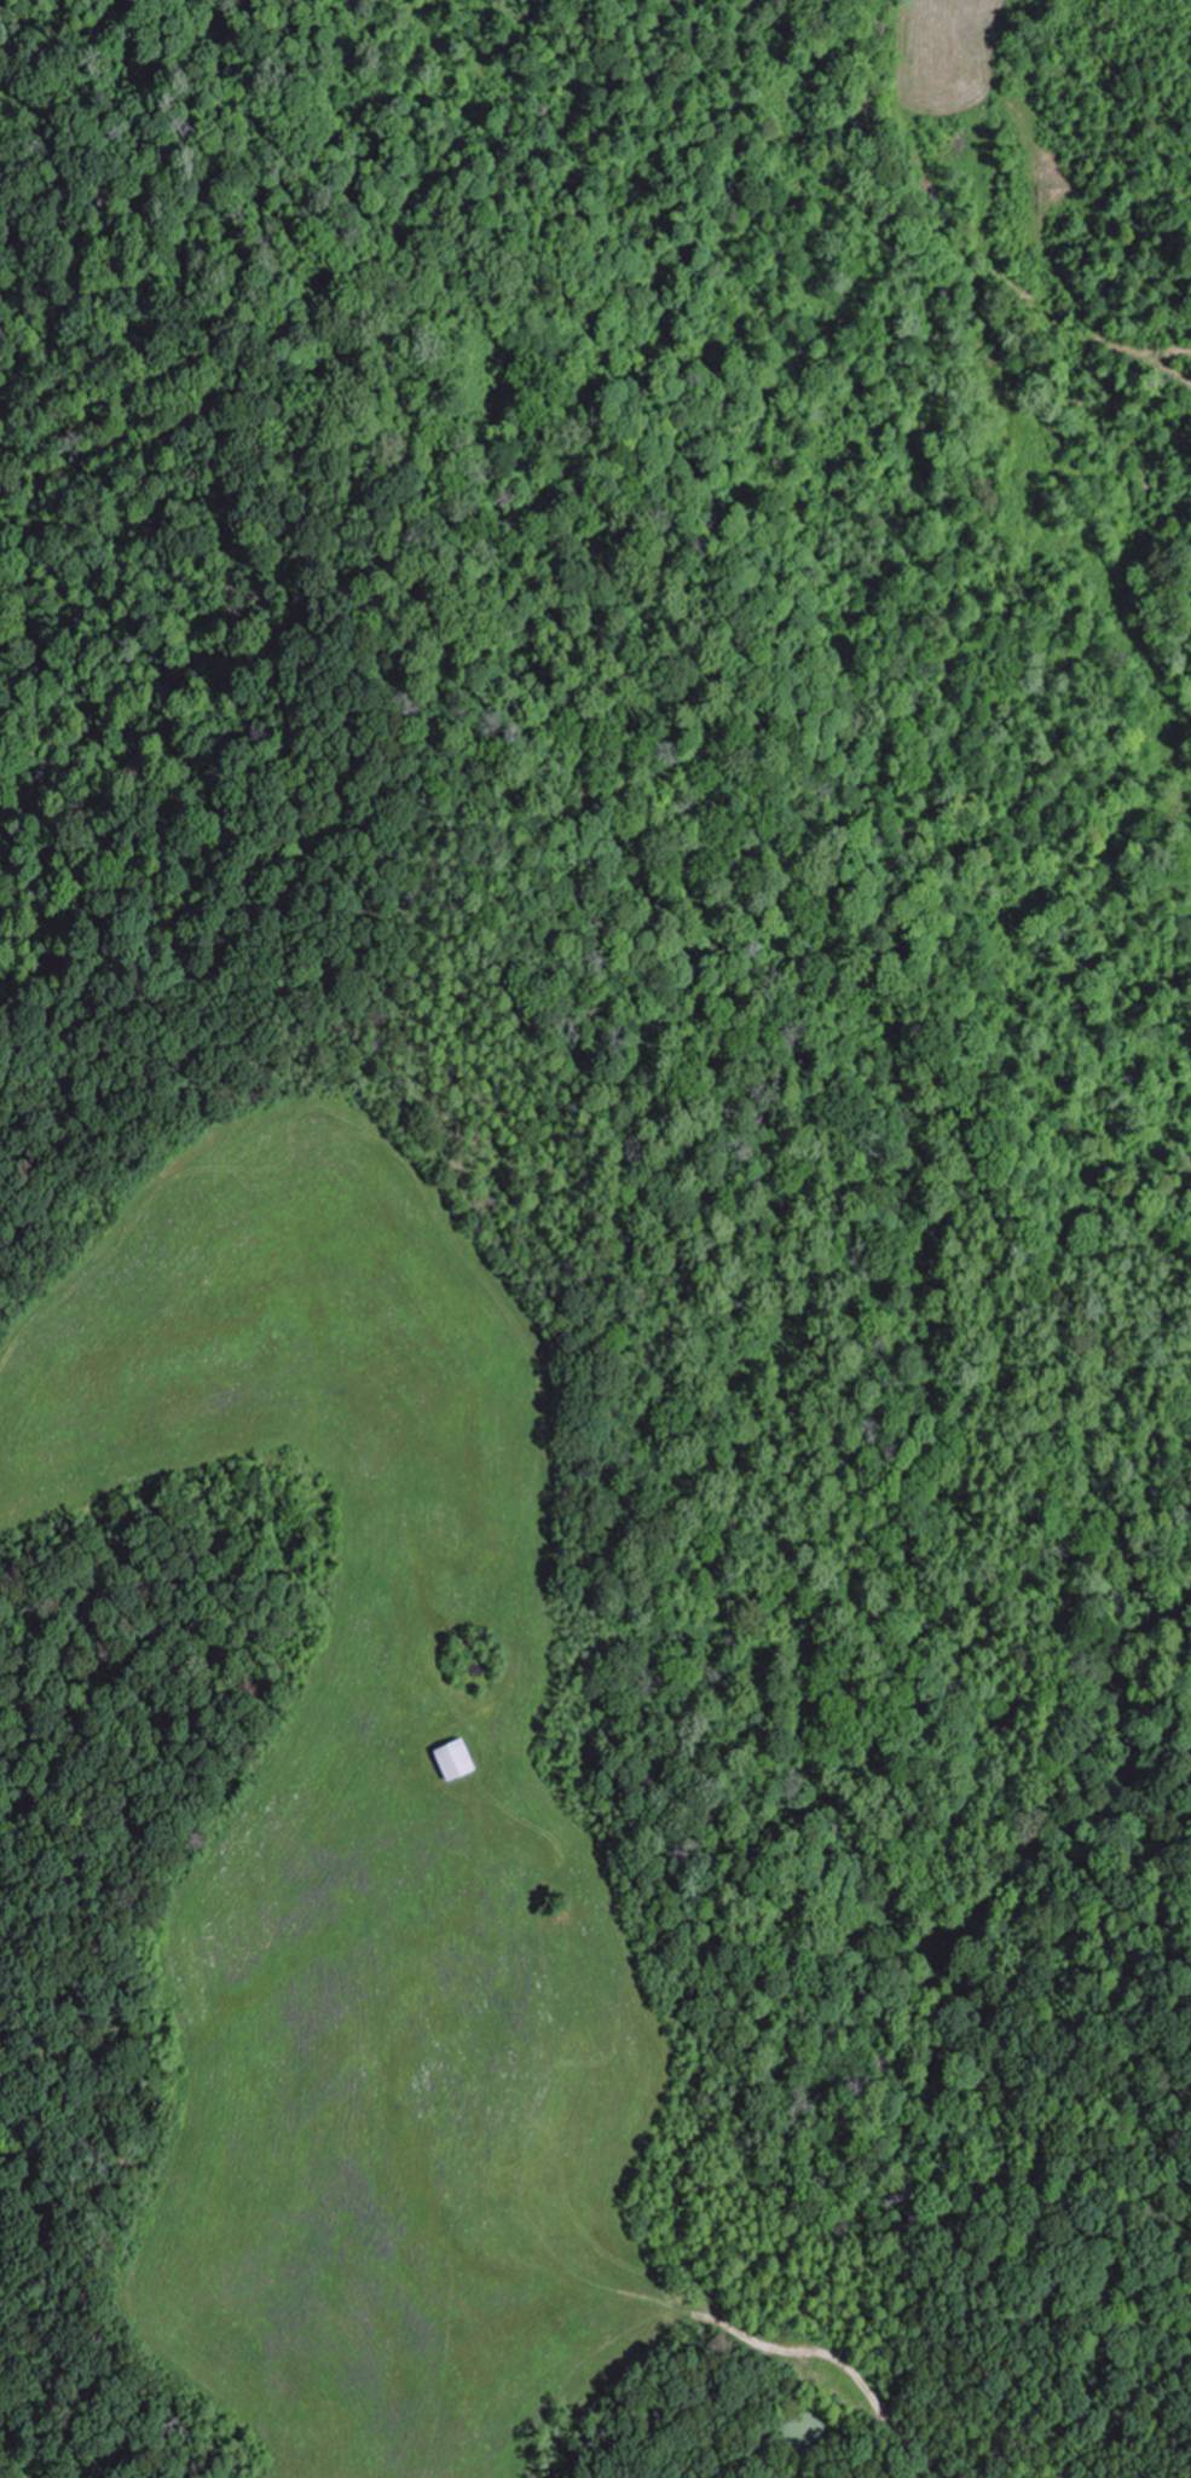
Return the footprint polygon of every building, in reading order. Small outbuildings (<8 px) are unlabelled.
[(472,1772),(460,1740),(432,1751),(443,1782),(472,1772)]
